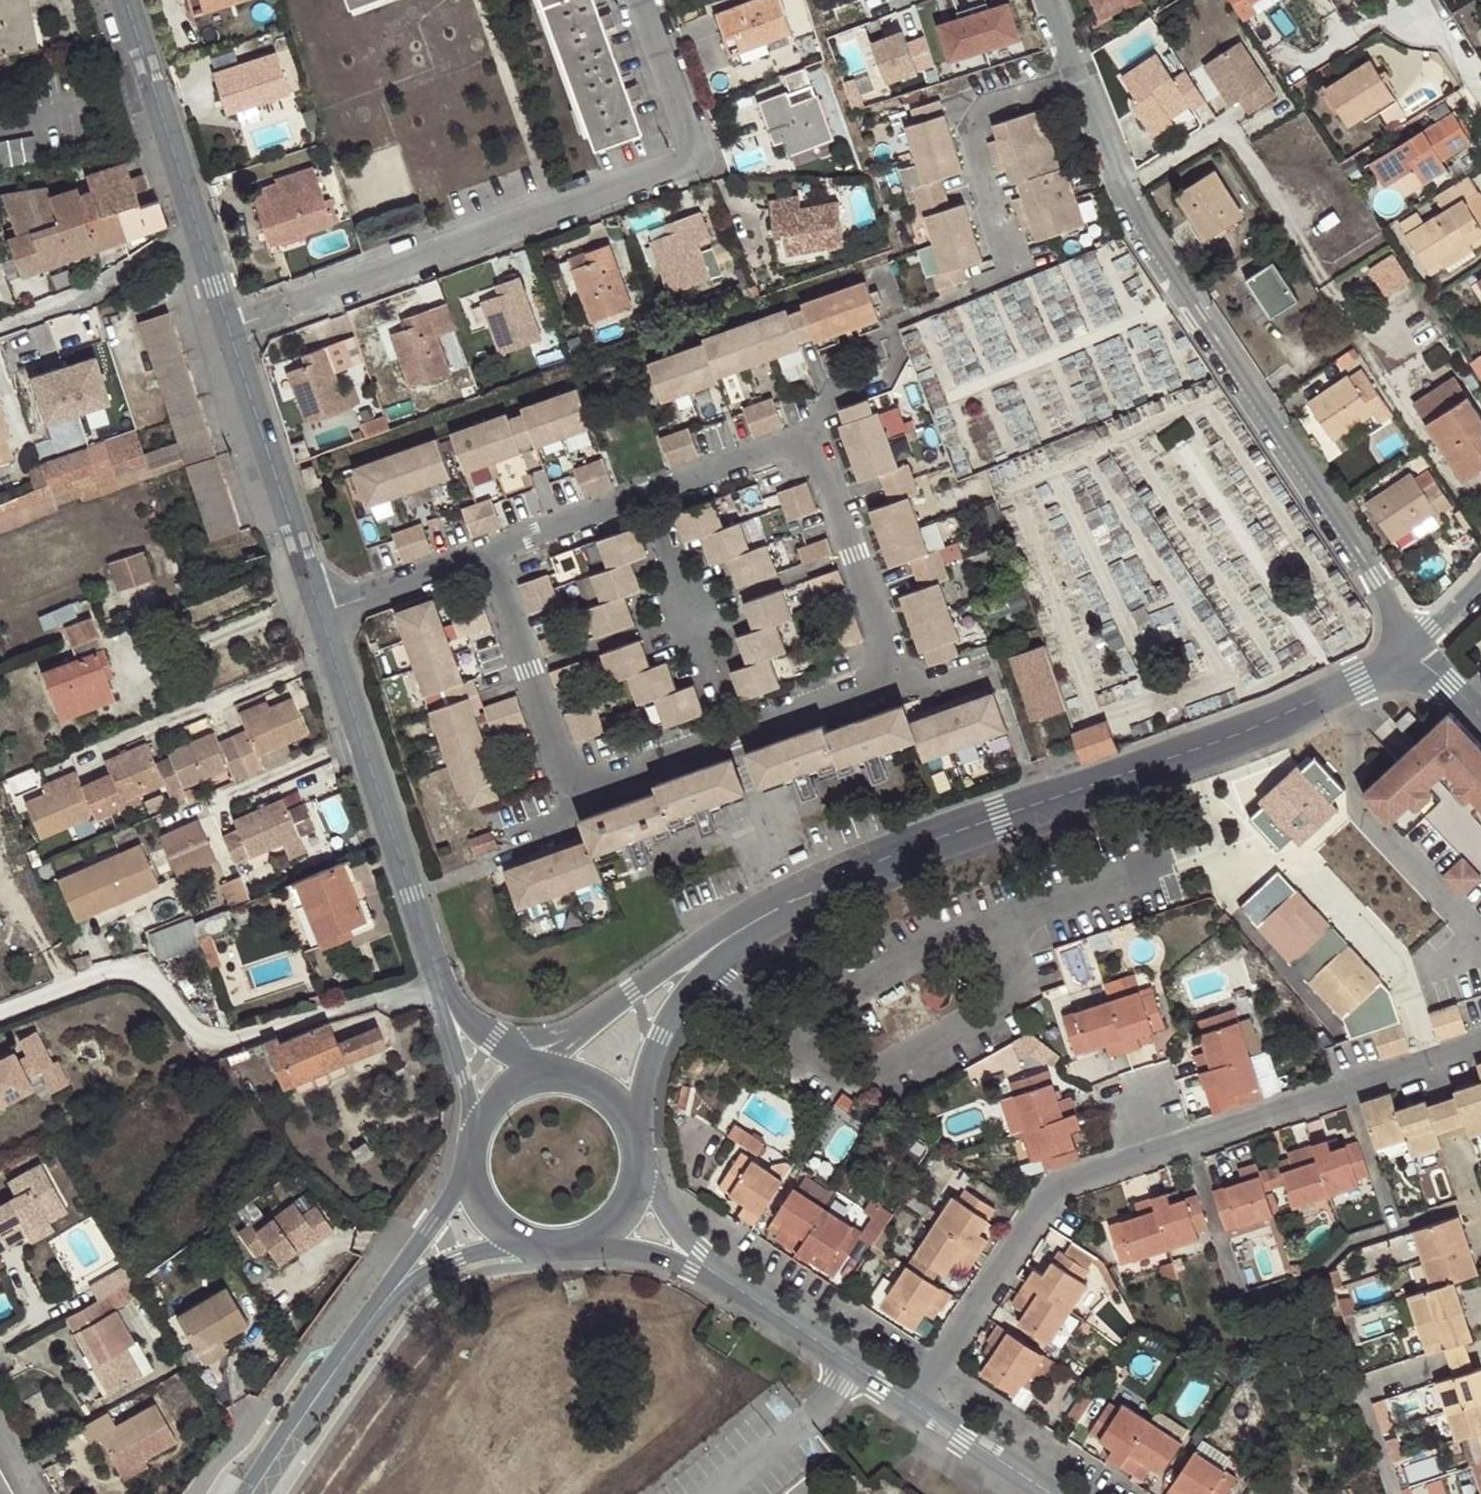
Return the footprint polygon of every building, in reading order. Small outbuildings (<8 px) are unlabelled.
[(38,46),(35,25),(29,26),(24,0),(0,0),(0,52),(38,46)] [(30,0),(24,0),(29,26),(35,25),(30,0)] [(203,13),(199,0),(188,0),(194,16),(203,13)] [(203,13),(243,0),(199,0),(203,13)] [(592,150),(640,133),(629,102),(639,99),(636,84),(624,88),(603,30),(614,27),(610,12),(598,17),(593,0),(538,0),(592,150)] [(714,15),(722,38),(732,35),(739,53),(764,45),(792,34),(779,0),(753,0),(714,15)] [(1098,14),(1133,0),(1092,0),(1098,14)] [(1139,0),(1133,0),(1098,14),(1100,20),(1140,3),(1139,0)] [(1245,22),(1258,13),(1253,5),(1260,0),(1230,0),(1245,22)] [(1279,0),(1260,0),(1253,5),(1258,13),(1279,0)] [(985,7),(970,12),(983,54),(1020,43),(1009,7),(987,14),(985,7)] [(958,25),(939,30),(949,64),(983,54),(970,12),(956,16),(958,25)] [(916,75),(903,35),(871,46),(884,86),(916,75)] [(1292,111),(1244,41),(1206,66),(1245,122),(1254,116),(1263,130),(1292,111)] [(764,45),(739,53),(743,64),(768,55),(764,45)] [(213,75),(220,96),(229,93),(235,112),(288,95),(275,54),(213,75)] [(1200,110),(1180,80),(1176,81),(1159,56),(1122,78),(1136,100),(1135,101),(1135,103),(1134,105),(1134,106),(1134,108),(1135,110),(1139,117),(1142,121),(1144,124),(1150,133),(1173,119),(1168,112),(1187,99),(1193,107),(1196,113),(1200,110)] [(1378,108),(1395,97),(1386,82),(1391,79),(1386,71),(1381,74),(1371,59),(1325,89),(1348,126),(1378,108)] [(760,105),(769,132),(782,127),(786,142),(791,153),(830,139),(810,86),(760,105)] [(229,93),(220,96),(226,115),(235,112),(229,93)] [(1405,113),(1395,97),(1378,108),(1387,124),(1405,113)] [(1173,119),(1193,107),(1187,99),(1168,112),(1173,119)] [(941,104),(914,112),(920,130),(910,133),(917,154),(954,143),(941,104)] [(1042,112),(1003,125),(1008,139),(999,142),(988,145),(993,160),(1052,142),(1042,112)] [(1472,142),(1454,112),(1383,156),(1397,180),(1415,169),(1425,185),(1449,170),(1442,161),(1472,142)] [(1173,119),(1150,133),(1153,139),(1176,125),(1173,119)] [(1008,139),(1003,125),(995,128),(999,142),(1008,139)] [(782,127),(769,132),(774,146),(786,142),(782,127)] [(33,135),(0,141),(0,168),(38,161),(33,135)] [(1061,172),(1052,142),(993,160),(998,176),(1007,173),(1016,170),(1021,184),(1026,183),(1061,172)] [(954,143),(917,154),(927,185),(913,189),(918,206),(946,197),(941,182),(964,175),(954,143)] [(1397,180),(1383,156),(1372,163),(1387,187),(1397,180)] [(169,225),(159,199),(141,206),(136,193),(148,188),(143,174),(129,179),(124,163),(107,170),(132,239),(169,225)] [(294,173),(296,177),(300,190),(281,196),(277,184),(250,192),(261,227),(271,224),(277,242),(331,225),(312,167),(294,173)] [(132,239),(107,170),(87,175),(92,190),(80,194),(98,249),(132,239)] [(1016,170),(1007,173),(1013,187),(1017,186),(1021,184),(1016,170)] [(1061,172),(1026,183),(1030,196),(1022,199),(1012,202),(1017,218),(1077,201),(1068,170),(1061,172)] [(1213,170),(1178,193),(1207,240),(1243,217),(1213,170)] [(1435,197),(1444,211),(1425,223),(1419,214),(1400,225),(1428,271),(1442,261),(1450,273),(1479,255),(1471,243),(1480,237),(1480,223),(1465,201),(1479,192),(1469,176),(1435,197)] [(300,190),(296,177),(277,184),(281,196),(300,190)] [(1017,186),(1022,199),(1030,196),(1026,183),(1021,184),(1017,186)] [(78,186),(51,196),(72,258),(98,249),(80,194),(78,186)] [(72,258),(51,196),(47,187),(1,194),(16,234),(7,237),(21,276),(72,258)] [(1480,223),(1480,195),(1479,192),(1465,201),(1480,223)] [(769,201),(773,230),(789,228),(790,235),(784,235),(784,238),(787,256),(843,247),(843,243),(854,242),(853,225),(841,226),(838,204),(801,209),(799,197),(769,201)] [(951,211),(946,197),(918,206),(922,218),(925,218),(935,247),(973,235),(964,207),(951,211)] [(1077,201),(1017,218),(1022,233),(1032,229),(1039,227),(1043,242),(1086,229),(1077,201)] [(700,212),(673,221),(680,238),(672,241),(670,235),(668,236),(651,242),(670,296),(723,276),(713,248),(700,252),(697,243),(710,239),(700,212)] [(680,238),(673,221),(665,224),(668,236),(670,235),(672,241),(680,238)] [(1036,244),(1043,242),(1039,227),(1032,229),(1036,244)] [(789,228),(773,230),(775,239),(784,238),(784,235),(790,235),(789,228)] [(935,247),(943,274),(930,278),(935,293),(968,283),(964,268),(982,262),(973,235),(935,247)] [(608,244),(586,252),(590,263),(572,270),(591,323),(631,308),(608,244)] [(590,263),(586,252),(568,259),(572,270),(590,263)] [(1398,252),(1372,266),(1389,296),(1414,282),(1398,252)] [(1245,280),(1270,319),(1299,300),(1274,262),(1245,280)] [(17,308),(0,263),(0,314),(17,308)] [(542,340),(519,277),(494,286),(499,296),(480,303),(500,354),(542,340)] [(866,282),(833,294),(846,331),(880,319),(866,282)] [(734,307),(731,293),(717,296),(721,310),(734,307)] [(833,294),(800,305),(812,338),(813,343),(846,331),(833,294)] [(455,331),(446,304),(406,317),(409,328),(390,335),(409,387),(465,368),(452,333),(455,331)] [(644,313),(653,310),(651,304),(642,307),(644,313)] [(800,305),(764,318),(777,358),(799,350),(797,343),(812,338),(800,305)] [(657,322),(653,310),(644,313),(649,325),(657,322)] [(139,322),(172,420),(201,410),(169,312),(139,322)] [(764,318),(734,329),(748,368),(777,358),(764,318)] [(706,345),(718,379),(748,368),(734,329),(704,340),(706,345)] [(342,342),(309,354),(314,368),(308,371),(306,366),(305,367),(287,373),(305,426),(346,412),(337,389),(333,375),(351,368),(342,342)] [(689,397),(720,386),(718,379),(706,345),(674,356),(689,397)] [(1349,353),(1336,361),(1342,369),(1354,360),(1349,353)] [(314,368),(309,354),(301,357),(305,367),(306,366),(308,371),(314,368)] [(689,397),(674,356),(644,367),(659,408),(689,397)] [(95,357),(61,368),(76,411),(109,401),(95,357)] [(1480,383),(1480,360),(1470,367),(1480,383)] [(1362,367),(1348,376),(1351,379),(1364,370),(1362,367)] [(61,368),(31,377),(45,420),(76,411),(61,368)] [(1351,379),(1348,376),(1308,403),(1333,441),(1374,413),(1381,424),(1393,416),(1364,370),(1351,379)] [(1454,376),(1413,403),(1465,481),(1480,470),(1480,417),(1454,376)] [(351,384),(337,389),(346,412),(359,408),(351,384)] [(443,398),(448,409),(480,398),(476,387),(443,398)] [(578,389),(548,400),(563,440),(592,429),(578,389)] [(751,436),(780,426),(768,396),(740,407),(751,436)] [(521,410),(523,415),(534,443),(535,450),(563,440),(548,400),(521,410)] [(871,413),(866,400),(835,411),(839,425),(832,427),(843,457),(888,441),(877,411),(871,413)] [(15,458),(7,437),(11,436),(0,402),(0,463),(15,458)] [(241,529),(201,410),(172,420),(179,442),(145,453),(153,477),(154,477),(187,466),(211,540),(241,529)] [(506,415),(479,425),(494,464),(523,454),(521,448),(534,443),(523,415),(508,420),(506,415)] [(364,440),(388,431),(383,418),(360,426),(364,440)] [(669,466),(697,456),(686,424),(657,434),(669,466)] [(494,464),(479,425),(450,435),(465,475),(494,464)] [(1309,428),(1302,434),(1310,447),(1318,441),(1309,428)] [(137,432),(41,464),(48,484),(35,489),(0,503),(0,533),(58,508),(56,503),(81,495),(82,501),(153,477),(145,453),(137,432)] [(436,440),(410,450),(424,489),(451,480),(436,440)] [(843,457),(855,490),(874,483),(900,474),(888,441),(843,457)] [(410,450),(381,460),(396,499),(424,489),(410,450)] [(612,485),(601,455),(571,466),(582,496),(612,485)] [(381,460),(355,469),(370,509),(396,499),(381,460)] [(48,484),(41,464),(28,468),(35,489),(48,484)] [(900,474),(874,483),(883,508),(908,499),(915,498),(906,471),(900,474)] [(1424,490),(1412,472),(1364,506),(1390,542),(1436,511),(1441,518),(1454,508),(1436,482),(1424,490)] [(807,483),(775,493),(787,525),(818,514),(807,483)] [(459,506),(469,536),(499,526),(488,495),(459,506)] [(1347,502),(1357,517),(1362,514),(1353,498),(1347,502)] [(883,508),(868,514),(878,543),(919,529),(908,499),(883,508)] [(675,514),(685,542),(701,537),(722,530),(712,502),(675,514)] [(390,532),(401,561),(430,550),(419,521),(390,532)] [(722,530),(701,537),(711,566),(728,560),(750,552),(740,523),(722,530)] [(646,556),(636,528),(598,542),(608,569),(630,562),(646,556)] [(919,529),(878,543),(888,573),(904,567),(929,558),(919,529)] [(832,555),(827,541),(797,552),(802,566),(832,555)] [(750,552),(728,560),(738,587),(777,573),(767,546),(750,552)] [(145,550),(120,559),(126,573),(113,576),(117,591),(155,577),(145,550)] [(929,558),(904,567),(913,594),(938,585),(946,583),(936,555),(929,558)] [(641,591),(630,562),(608,569),(593,575),(603,604),(624,597),(641,591)] [(837,568),(807,579),(814,596),(843,585),(837,568)] [(543,577),(514,587),(525,618),(554,608),(543,577)] [(913,594),(899,599),(910,631),(949,617),(938,585),(913,594)] [(793,620),(782,588),(743,602),(755,633),(776,625),(793,620)] [(634,623),(624,597),(603,604),(587,610),(597,637),(634,623)] [(486,630),(476,600),(442,612),(452,641),(486,630)] [(402,644),(439,631),(428,601),(391,614),(402,644)] [(863,641),(853,614),(823,625),(833,652),(863,641)] [(949,617),(910,631),(919,655),(924,653),(929,667),(958,657),(953,641),(957,639),(949,617)] [(93,618),(66,628),(77,659),(42,673),(60,721),(82,713),(80,707),(114,694),(108,680),(103,668),(110,665),(93,618)] [(738,639),(749,669),(769,662),(787,656),(776,625),(755,633),(738,639)] [(411,672),(449,658),(439,631),(402,644),(411,672)] [(629,678),(650,670),(639,639),(602,652),(613,683),(629,678)] [(1031,722),(1065,711),(1042,645),(1009,656),(1031,722)] [(411,672),(421,700),(440,693),(459,686),(449,658),(411,672)] [(769,662),(749,669),(733,675),(743,701),(778,689),(769,662)] [(655,702),(678,694),(667,664),(650,670),(629,678),(639,708),(655,702)] [(110,665),(103,668),(108,680),(114,677),(110,665)] [(459,686),(440,693),(445,708),(466,701),(473,698),(468,683),(459,686)] [(704,715),(694,689),(678,694),(655,702),(665,729),(704,715)] [(962,701),(974,736),(999,727),(986,692),(962,701)] [(116,700),(114,694),(80,707),(82,713),(116,700)] [(489,739),(522,728),(511,699),(479,710),(489,739)] [(248,774),(265,768),(259,754),(306,733),(292,700),(271,710),(243,722),(246,730),(232,738),(248,774)] [(238,713),(243,722),(271,710),(266,700),(238,713)] [(445,708),(427,714),(438,745),(476,731),(466,701),(445,708)] [(962,701),(934,711),(947,745),(974,736),(962,701)] [(903,705),(826,733),(836,760),(839,768),(872,756),(916,740),(909,720),(903,705)] [(570,744),(598,735),(589,706),(560,715),(570,744)] [(922,715),(909,720),(916,740),(921,755),(947,745),(934,711),(922,715)] [(1401,732),(1414,719),(1407,711),(1393,724),(1401,732)] [(1449,712),(1397,761),(1361,795),(1388,824),(1410,804),(1427,788),(1445,770),(1458,783),(1471,798),(1480,808),(1480,746),(1449,712)] [(1082,762),(1114,751),(1105,723),(1073,735),(1076,748),(1082,762)] [(823,726),(746,753),(759,788),(800,773),(836,760),(826,733),(823,726)] [(248,774),(232,738),(219,743),(214,731),(167,751),(170,758),(184,789),(230,769),(234,780),(248,774)] [(476,731),(438,745),(449,776),(487,762),(476,731)] [(109,773),(96,779),(110,813),(125,807),(123,801),(164,783),(174,807),(189,800),(184,789),(170,758),(157,763),(148,743),(104,761),(109,773)] [(732,757),(655,784),(656,788),(667,819),(701,807),(744,792),(732,757)] [(1315,758),(1302,771),(1331,801),(1345,789),(1315,758)] [(495,783),(487,762),(449,776),(457,799),(462,798),(467,811),(495,801),(490,785),(495,783)] [(1298,766),(1279,783),(1323,831),(1328,824),(1328,819),(1339,808),(1331,801),(1302,771),(1298,766)] [(43,795),(80,778),(76,771),(40,787),(43,795)] [(43,795),(25,803),(41,839),(95,815),(97,819),(110,813),(96,779),(83,785),(80,778),(43,795)] [(1279,783),(1260,801),(1265,806),(1294,836),(1301,845),(1312,833),(1318,835),(1323,831),(1279,783)] [(1458,783),(1451,789),(1464,803),(1471,798),(1458,783)] [(656,788),(579,815),(587,838),(592,850),(627,837),(669,822),(667,819),(656,788)] [(1427,788),(1410,804),(1415,810),(1433,794),(1427,788)] [(223,835),(235,862),(283,842),(300,835),(316,827),(305,803),(289,810),(284,798),(234,819),(238,829),(223,835)] [(1265,806),(1251,818),(1281,850),(1294,836),(1265,806)] [(1342,812),(1339,808),(1328,819),(1328,824),(1342,812)] [(198,818),(159,835),(177,876),(217,859),(198,818)] [(289,858),(306,851),(300,835),(283,842),(289,858)] [(587,838),(559,847),(572,882),(600,872),(592,850),(587,838)] [(141,843),(58,878),(77,920),(160,885),(141,843)] [(559,847),(534,857),(546,891),(572,882),(559,847)] [(523,860),(510,865),(522,900),(546,891),(534,857),(523,860)] [(1461,897),(1480,879),(1462,859),(1442,877),(1461,897)] [(366,919),(342,862),(286,884),(294,906),(304,902),(321,946),(353,934),(349,925),(366,919)] [(1240,907),(1258,926),(1296,890),(1279,871),(1240,907)] [(251,899),(241,875),(222,883),(232,907),(251,899)] [(1258,926),(1275,945),(1313,909),(1296,890),(1258,926)] [(228,908),(194,922),(200,938),(211,933),(234,925),(228,908)] [(1313,909),(1275,945),(1292,963),(1330,927),(1313,909)] [(349,925),(353,934),(370,928),(366,919),(349,925)] [(185,922),(163,930),(172,953),(193,945),(185,922)] [(1330,927),(1292,963),(1308,981),(1348,946),(1330,927)] [(211,933),(200,938),(206,956),(217,952),(211,933)] [(1325,999),(1364,963),(1348,946),(1308,981),(1325,999)] [(206,956),(211,970),(222,965),(217,952),(206,956)] [(1342,1018),(1382,981),(1364,963),(1325,999),(1342,1018)] [(1136,975),(1105,985),(1110,1000),(1141,990),(1136,975)] [(1387,1027),(1401,1022),(1390,991),(1382,981),(1342,1018),(1343,1018),(1350,1038),(1373,1031),(1387,1027)] [(1152,987),(1141,990),(1143,998),(1154,994),(1152,987)] [(1141,990),(1110,1000),(1126,1051),(1140,1047),(1137,1036),(1149,1032),(1164,1026),(1154,994),(1143,998),(1141,990)] [(1110,1056),(1126,1051),(1110,1000),(1062,1015),(1075,1054),(1105,1044),(1110,1056)] [(1467,1031),(1458,1003),(1444,1008),(1452,1035),(1467,1031)] [(1452,1035),(1444,1008),(1429,1012),(1438,1040),(1452,1035)] [(1194,1055),(1199,1072),(1251,1055),(1239,1022),(1234,1009),(1195,1022),(1201,1036),(1206,1051),(1194,1055)] [(356,1031),(375,1026),(372,1013),(353,1018),(356,1031)] [(1239,1022),(1251,1055),(1253,1054),(1263,1051),(1252,1017),(1239,1022)] [(344,1063),(336,1045),(327,1022),(280,1042),(278,1036),(265,1042),(283,1088),(296,1082),(300,1091),(315,1084),(318,1086),(329,1082),(330,1078),(347,1071),(344,1063)] [(1409,1049),(1401,1022),(1387,1027),(1396,1054),(1409,1049)] [(378,1026),(342,1042),(349,1062),(387,1047),(378,1026)] [(1396,1054),(1387,1027),(1373,1031),(1382,1059),(1396,1054)] [(2,1059),(0,1060),(0,1107),(35,1088),(29,1077),(43,1069),(53,1064),(36,1032),(19,1040),(29,1057),(21,1061),(7,1069),(2,1059)] [(1037,1042),(1032,1032),(1023,1037),(1026,1045),(1027,1047),(1037,1042)] [(1137,1036),(1140,1047),(1153,1043),(1149,1032),(1137,1036)] [(1189,1040),(1194,1055),(1206,1051),(1201,1036),(1189,1040)] [(1026,1045),(1023,1037),(1014,1042),(1017,1051),(1026,1045)] [(342,1042),(336,1045),(344,1063),(349,1062),(342,1042)] [(1268,1056),(1266,1050),(1263,1051),(1253,1054),(1256,1060),(1268,1056)] [(16,1052),(2,1059),(7,1069),(21,1061),(16,1052)] [(1223,1111),(1259,1100),(1254,1089),(1261,1087),(1251,1055),(1199,1072),(1204,1087),(1215,1084),(1219,1097),(1223,1111)] [(53,1064),(43,1069),(55,1093),(71,1085),(58,1061),(53,1064)] [(1009,1082),(1025,1130),(1076,1113),(1070,1096),(1059,1101),(1049,1070),(1009,1082)] [(1454,1090),(1455,1095),(1465,1124),(1469,1137),(1480,1133),(1480,1082),(1454,1090)] [(1209,1100),(1219,1097),(1215,1084),(1204,1087),(1209,1100)] [(1406,1139),(1396,1110),(1390,1093),(1361,1103),(1377,1149),(1406,1139)] [(1465,1124),(1455,1095),(1443,1099),(1428,1105),(1437,1134),(1465,1124)] [(912,1109),(908,1100),(893,1109),(898,1117),(912,1109)] [(1426,1100),(1396,1110),(1406,1139),(1410,1151),(1412,1157),(1441,1146),(1437,1134),(1428,1105),(1426,1100)] [(1076,1113),(1025,1130),(1036,1161),(1043,1158),(1047,1171),(1079,1159),(1074,1145),(1069,1133),(1081,1128),(1076,1113)] [(728,1137),(736,1141),(743,1130),(736,1125),(728,1137)] [(920,1147),(930,1141),(921,1126),(911,1131),(920,1147)] [(1086,1140),(1081,1128),(1069,1133),(1074,1145),(1086,1140)] [(743,1130),(736,1141),(741,1145),(750,1143),(753,1136),(743,1130)] [(1312,1146),(1329,1196),(1360,1185),(1359,1179),(1369,1175),(1358,1141),(1342,1146),(1339,1137),(1312,1146)] [(366,1142),(353,1151),(358,1160),(372,1152),(366,1142)] [(1293,1208),(1329,1196),(1312,1146),(1288,1154),(1289,1159),(1279,1162),(1279,1165),(1265,1170),(1268,1182),(1282,1176),(1285,1184),(1293,1208)] [(1412,1157),(1410,1151),(1404,1154),(1407,1162),(1413,1160),(1412,1157)] [(755,1226),(785,1181),(742,1153),(718,1187),(746,1204),(738,1215),(755,1226)] [(0,1205),(0,1231),(20,1221),(27,1234),(50,1222),(43,1208),(61,1198),(41,1162),(7,1181),(16,1196),(0,1205)] [(1243,1182),(1212,1191),(1225,1230),(1273,1215),(1262,1183),(1259,1172),(1256,1163),(1238,1169),(1243,1182)] [(1268,1182),(1265,1170),(1259,1172),(1262,1183),(1268,1182)] [(1271,1189),(1285,1184),(1282,1176),(1268,1182),(1271,1189)] [(797,1254),(827,1208),(795,1188),(774,1219),(784,1225),(777,1235),(775,1239),(797,1254)] [(953,1196),(935,1223),(980,1252),(989,1238),(980,1232),(997,1210),(966,1189),(958,1200),(953,1196)] [(1197,1233),(1209,1229),(1197,1195),(1172,1204),(1167,1193),(1152,1198),(1169,1249),(1199,1239),(1197,1233)] [(903,1202),(921,1213),(926,1206),(908,1194),(903,1202)] [(68,1212),(61,1198),(43,1208),(50,1222),(68,1212)] [(1169,1249),(1152,1198),(1135,1203),(1140,1215),(1109,1225),(1122,1264),(1169,1249)] [(294,1201),(267,1221),(255,1230),(267,1247),(279,1264),(296,1251),(317,1237),(320,1242),(334,1231),(317,1205),(303,1215),(294,1201)] [(854,1226),(827,1208),(797,1254),(811,1263),(817,1252),(840,1268),(861,1238),(851,1232),(854,1226)] [(255,1230),(267,1221),(263,1214),(238,1233),(254,1257),(267,1247),(255,1230)] [(1273,1215),(1225,1230),(1228,1239),(1276,1223),(1273,1215)] [(1423,1259),(1469,1244),(1460,1215),(1413,1230),(1423,1259)] [(876,1216),(861,1238),(873,1246),(875,1244),(884,1230),(888,1224),(876,1216)] [(767,1229),(777,1235),(784,1225),(774,1219),(767,1229)] [(7,1245),(27,1234),(20,1221),(0,1231),(0,1232),(7,1245)] [(50,1222),(27,1234),(32,1244),(55,1230),(50,1222)] [(980,1252),(935,1223),(914,1255),(945,1275),(952,1265),(966,1274),(980,1252)] [(875,1244),(882,1248),(891,1235),(884,1230),(875,1244)] [(9,1248),(7,1245),(0,1232),(0,1252),(9,1248)] [(301,1256),(320,1242),(317,1237),(296,1251),(301,1256)] [(1073,1242),(1067,1239),(1060,1250),(1090,1270),(1094,1265),(1090,1262),(1094,1256),(1073,1242)] [(1479,1273),(1469,1244),(1423,1259),(1432,1288),(1454,1281),(1479,1273)] [(1035,1267),(1026,1282),(1070,1310),(1088,1283),(1084,1281),(1090,1270),(1060,1250),(1045,1274),(1035,1267)] [(817,1252),(811,1263),(825,1272),(829,1266),(838,1272),(840,1268),(817,1252)] [(1111,1267),(1094,1256),(1090,1262),(1094,1265),(1105,1271),(1115,1291),(1121,1288),(1111,1267)] [(1173,1262),(1177,1272),(1186,1269),(1182,1259),(1173,1262)] [(1168,1275),(1177,1272),(1173,1262),(1165,1265),(1168,1275)] [(1293,1276),(1308,1271),(1306,1264),(1291,1269),(1293,1276)] [(134,1281),(124,1265),(90,1285),(99,1301),(134,1281)] [(942,1310),(953,1294),(907,1265),(880,1307),(914,1330),(924,1313),(931,1303),(940,1309),(942,1310)] [(1328,1273),(1333,1287),(1341,1285),(1336,1270),(1328,1273)] [(116,1309),(142,1295),(134,1281),(99,1301),(66,1318),(107,1394),(143,1375),(143,1373),(128,1346),(136,1342),(116,1309)] [(1432,1288),(1408,1295),(1418,1323),(1463,1309),(1454,1281),(1432,1288)] [(1070,1310),(1026,1282),(1012,1304),(1025,1313),(1019,1323),(1050,1343),(1071,1311),(1070,1310)] [(1071,1311),(1083,1319),(1101,1291),(1088,1283),(1070,1310),(1071,1311)] [(176,1315),(200,1355),(222,1341),(249,1325),(226,1286),(176,1315)] [(931,1303),(924,1313),(933,1320),(940,1309),(931,1303)] [(1473,1337),(1463,1309),(1418,1323),(1427,1353),(1443,1348),(1464,1340),(1473,1337)] [(1354,1323),(1346,1326),(1350,1336),(1357,1334),(1354,1323)] [(1015,1395),(1043,1353),(998,1324),(987,1338),(989,1340),(999,1346),(992,1356),(981,1374),(1015,1395)] [(999,1346),(989,1340),(982,1349),(992,1356),(999,1346)] [(1452,1375),(1474,1367),(1469,1355),(1464,1340),(1443,1348),(1448,1362),(1452,1375)] [(128,1346),(143,1373),(153,1367),(138,1341),(136,1342),(128,1346)] [(222,1341),(200,1355),(205,1364),(229,1350),(222,1341)] [(1480,1398),(1480,1365),(1474,1367),(1452,1375),(1437,1380),(1446,1410),(1480,1398)] [(1429,1383),(1439,1412),(1446,1410),(1437,1380),(1429,1383)] [(1446,1410),(1455,1438),(1480,1431),(1480,1430),(1480,1398),(1446,1410)] [(108,1410),(80,1425),(89,1440),(99,1433),(121,1473),(145,1459),(178,1441),(156,1402),(116,1424),(108,1410)] [(1121,1465),(1150,1420),(1124,1403),(1120,1409),(1110,1402),(1089,1432),(1113,1448),(1108,1456),(1121,1465)] [(1183,1443),(1150,1420),(1121,1465),(1143,1479),(1152,1467),(1162,1473),(1183,1443)] [(1165,1493),(1227,1493),(1238,1478),(1195,1450),(1165,1493)] [(145,1459),(121,1473),(125,1481),(149,1467),(145,1459)] [(1470,1465),(1480,1493),(1480,1461),(1470,1465)] [(1400,1488),(1402,1493),(1411,1493),(1408,1485),(1400,1488)]
